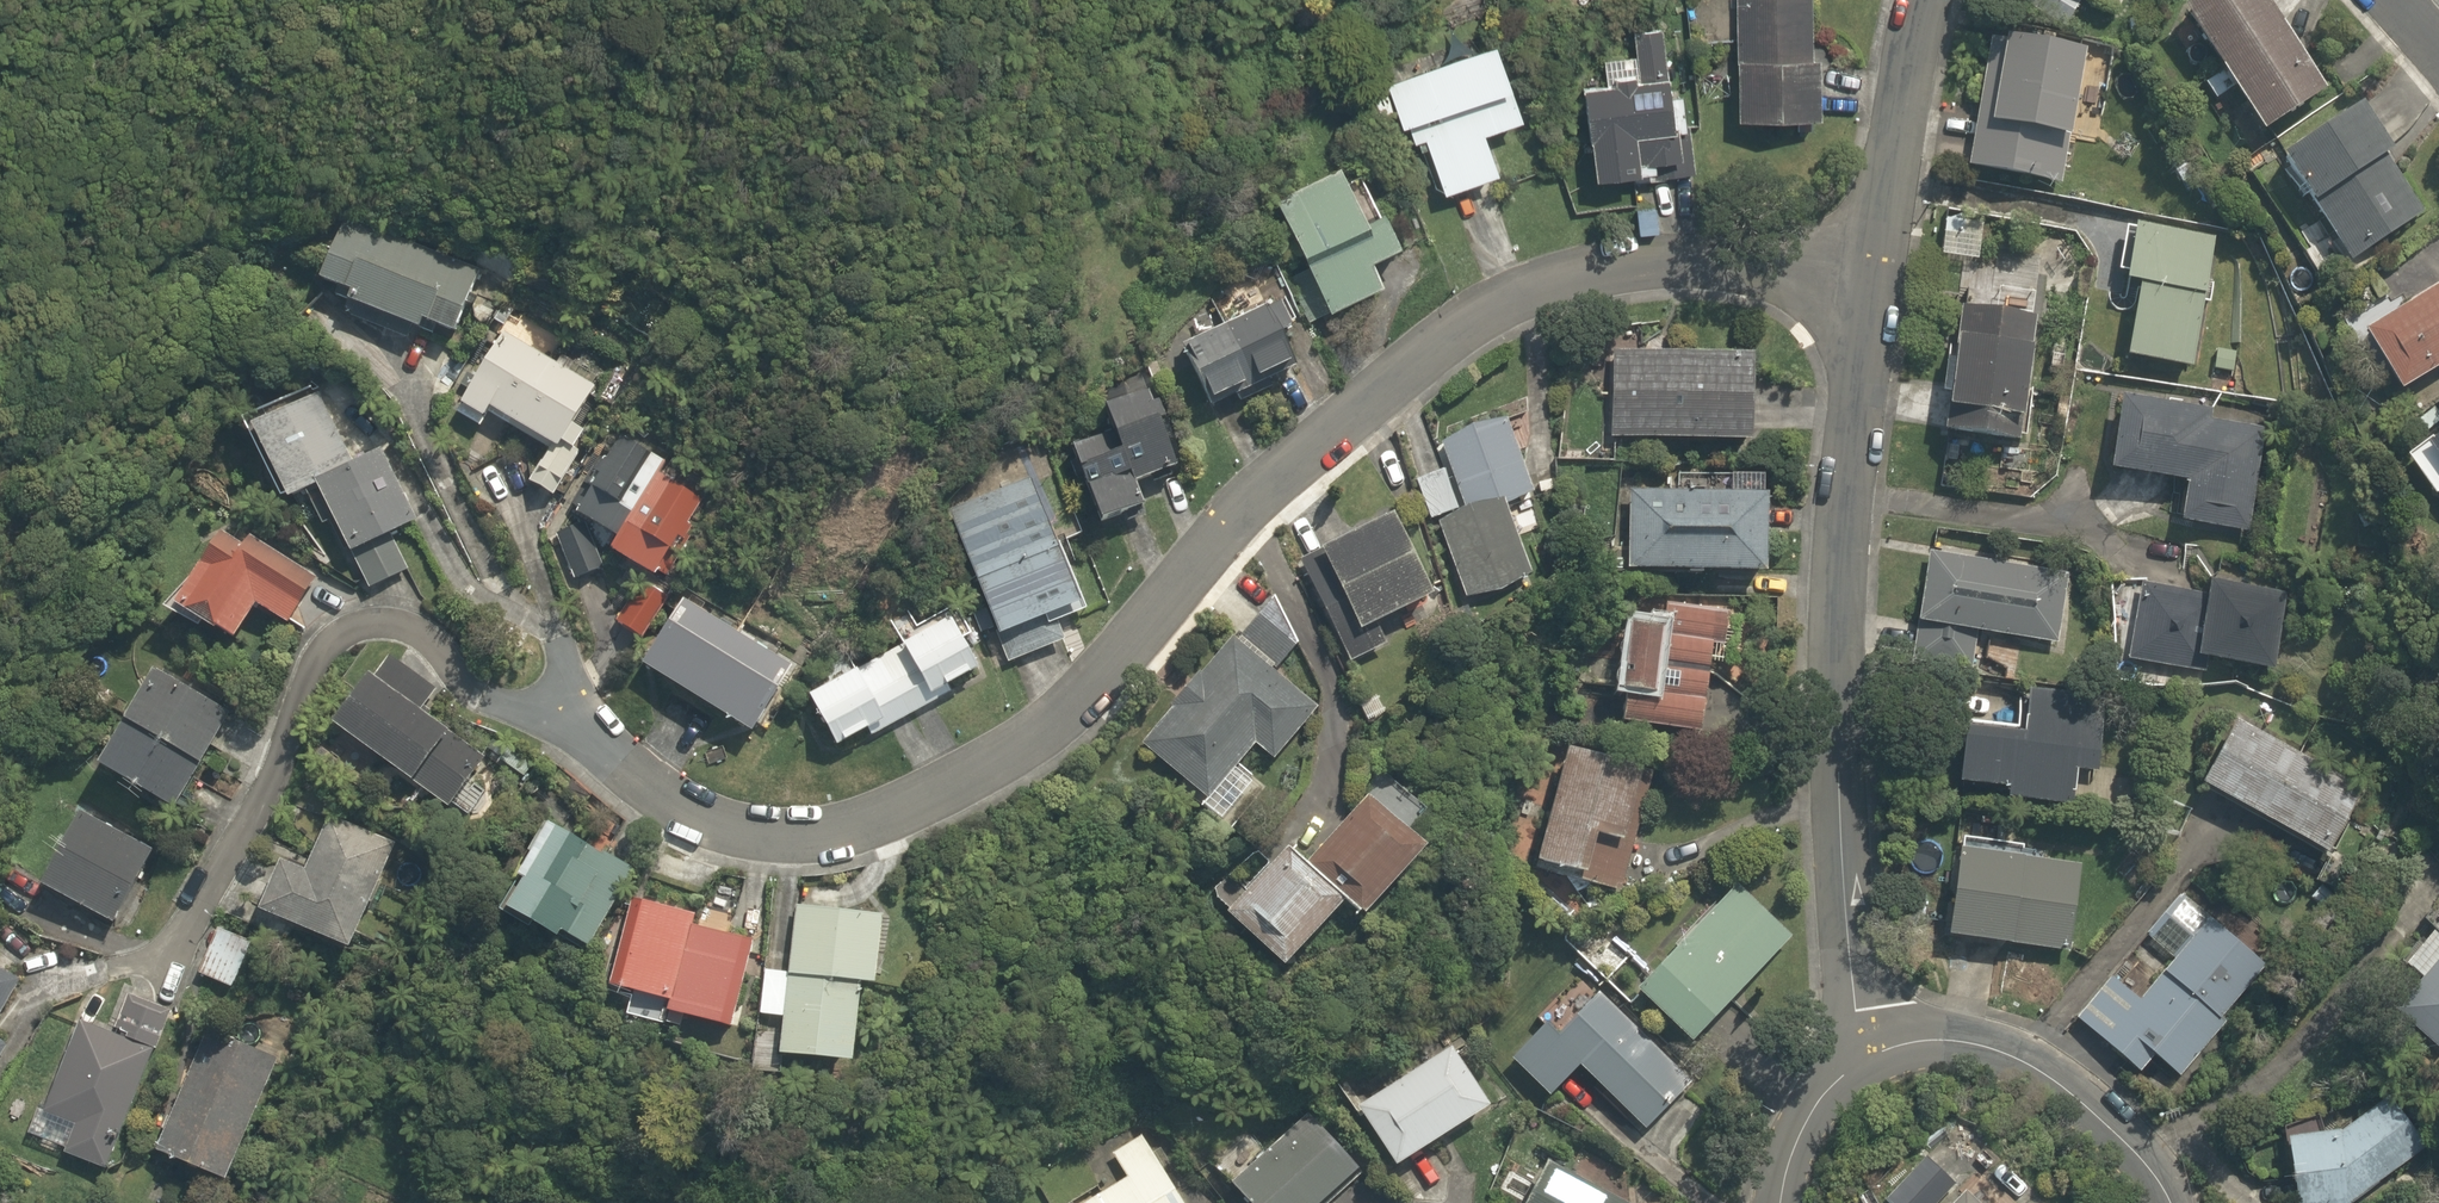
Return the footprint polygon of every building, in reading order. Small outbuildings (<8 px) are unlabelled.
[(1738,119),(1820,118),(1819,58),(1813,58),(1812,0),(1736,0),(1738,119)] [(2063,27),(2079,0),(2022,0),(2021,2),(2063,27)] [(2262,132),(2324,90),(2264,0),(2193,0),(2180,9),(2262,132)] [(1646,134),(1651,179),(1696,173),(1689,124),(1674,126),(1662,29),(1634,33),(1637,57),(1605,61),(1608,84),(1582,87),(1584,98),(1569,100),(1574,134),(1588,132),(1589,141),(1646,134)] [(1967,166),(2061,183),(2085,55),(1991,37),(1967,166)] [(1429,147),(1445,192),(1498,173),(1484,133),(1522,119),(1495,45),(1389,84),(1403,126),(1408,124),(1415,143),(1418,142),(1422,150),(1429,147)] [(2216,98),(2228,89),(2217,74),(2205,82),(2216,98)] [(2424,224),(2389,166),(2398,160),(2365,106),(2356,112),(2282,156),(2351,269),(2424,224)] [(1289,278),(1310,324),(1328,316),(1330,319),(1383,294),(1372,270),(1401,257),(1384,219),(1365,228),(1340,173),(1275,203),(1306,270),(1289,278)] [(1951,242),(1969,236),(1962,214),(1944,219),(1951,242)] [(353,316),(409,338),(414,325),(421,328),(424,320),(455,332),(480,270),(347,217),(323,280),(354,292),(351,301),(358,304),(353,316)] [(2125,356),(2189,367),(2203,295),(2213,238),(2134,224),(2124,281),(2138,283),(2125,356)] [(2406,313),(2370,337),(2411,398),(2438,379),(2438,276),(2399,303),(2406,313)] [(1183,345),(1213,408),(1236,397),(1239,404),(1271,389),(1268,382),(1297,368),(1280,332),(1292,326),(1282,303),(1269,308),(1268,305),(1183,345)] [(1943,431),(2018,442),(2036,316),(1961,305),(1943,431)] [(532,479),(555,493),(580,451),(575,449),(585,431),(574,424),(596,386),(572,371),(576,363),(562,354),(557,362),(506,332),(458,412),(482,426),(490,412),(550,448),(532,479)] [(2234,351),(2215,349),(2212,368),(2232,370),(2234,351)] [(1611,437),(1750,441),(1753,354),(1613,350),(1611,437)] [(1074,447),(1102,523),(1145,507),(1136,481),(1177,466),(1169,444),(1175,442),(1160,399),(1154,401),(1153,402),(1150,393),(1107,409),(1115,432),(1074,447)] [(319,485),(353,553),(418,520),(382,449),(355,463),(320,394),(255,427),(291,499),(319,485)] [(2179,521),(2248,531),(2264,428),(2209,420),(2211,409),(2120,395),(2109,470),(2185,481),(2179,521)] [(1436,519),(1469,595),(1499,591),(1533,577),(1503,506),(1533,492),(1507,417),(1472,425),(1440,439),(1469,505),(1436,519)] [(579,515),(620,539),(613,551),(656,576),(702,499),(660,474),(665,464),(621,438),(608,461),(600,456),(571,504),(581,510),(579,515)] [(1527,440),(1530,478),(1555,476),(1552,438),(1527,440)] [(2408,463),(2438,507),(2438,506),(2438,441),(2408,463)] [(1457,508),(1445,469),(1418,477),(1430,516),(1457,508)] [(997,632),(1009,662),(1066,639),(1059,621),(1084,610),(1031,479),(950,512),(999,631),(997,632)] [(1630,487),(1627,569),(1764,575),(1767,493),(1630,487)] [(1300,559),(1351,662),(1386,645),(1376,624),(1432,596),(1392,515),(1392,514),(1300,559)] [(557,533),(576,578),(604,567),(586,521),(557,533)] [(196,550),(213,547),(210,530),(193,534),(196,550)] [(220,629),(237,639),(258,604),(290,623),(317,577),(251,537),(246,545),(225,532),(205,565),(203,564),(178,606),(219,630),(220,629)] [(1911,660),(1970,670),(1977,630),(2057,643),(2068,574),(1929,551),(1918,616),(1918,621),(1911,660)] [(2127,659),(2204,673),(2207,658),(2273,669),(2286,592),(2209,579),(2206,595),(2141,583),(2127,659)] [(642,637),(666,597),(639,581),(615,621),(642,637)] [(1240,637),(1276,668),(1298,644),(1274,597),(1240,637)] [(792,667),(679,599),(640,665),(752,733),(792,667)] [(1621,721),(1698,732),(1711,643),(1723,645),(1728,611),(1666,602),(1663,628),(1630,623),(1621,690),(1625,691),(1621,721)] [(835,744),(979,671),(948,610),(804,683),(835,744)] [(1143,744),(1209,799),(1255,743),(1275,760),(1318,708),(1233,636),(1202,673),(1200,671),(1171,704),(1174,707),(1143,744)] [(334,723),(449,807),(486,756),(430,716),(433,712),(425,706),(437,688),(391,655),(376,676),(371,673),(334,723)] [(102,764),(177,807),(232,713),(157,670),(102,764)] [(2132,691),(2133,679),(2115,677),(2114,689),(2132,691)] [(1959,726),(1955,805),(2076,811),(2078,774),(2105,775),(2108,704),(2018,699),(2017,728),(1959,726)] [(2239,719),(2199,793),(2326,861),(2365,787),(2239,719)] [(1555,873),(1619,890),(1650,777),(1640,774),(1641,769),(1566,749),(1536,861),(1557,867),(1555,873)] [(1227,914),(1284,966),(1344,899),(1364,916),(1425,849),(1368,796),(1307,862),(1289,846),(1227,914)] [(45,885),(116,923),(155,852),(84,813),(45,885)] [(261,910),(351,948),(397,842),(331,814),(307,870),(283,860),(261,910)] [(589,946),(633,870),(631,868),(599,852),(545,822),(529,851),(532,853),(519,877),(525,880),(508,909),(558,938),(562,931),(589,946)] [(2028,869),(2029,847),(1963,843),(1956,943),(2076,951),(2082,872),(2028,869)] [(1794,938),(1737,892),(1645,1005),(1702,1051),(1794,938)] [(2073,1022),(2146,1079),(2158,1064),(2176,1078),(2265,966),(2174,894),(2140,937),(2175,965),(2141,1007),(2107,979),(2073,1022)] [(1608,910),(1621,905),(1617,895),(1604,900),(1608,910)] [(609,984),(669,1000),(667,1009),(727,1026),(750,940),(691,925),(694,916),(632,899),(609,984)] [(2425,922),(2433,929),(2402,969),(2419,983),(2402,1005),(2412,1012),(2400,1027),(2438,1057),(2438,904),(2425,922)] [(880,914),(793,909),(788,983),(762,981),(760,1016),(777,1017),(775,1057),(856,1062),(860,983),(875,984),(880,914)] [(200,971),(234,985),(253,940),(219,926),(200,971)] [(21,979),(0,966),(0,1015),(21,979)] [(1645,1128),(1645,1129),(1691,1082),(1598,992),(1559,1033),(1547,1022),(1512,1058),(1551,1096),(1581,1066),(1645,1128)] [(115,1031),(158,1048),(173,1010),(130,993),(115,1031)] [(66,1151),(109,1168),(155,1048),(81,1019),(46,1108),(41,1106),(31,1132),(68,1146),(66,1151)] [(158,1150),(229,1180),(281,1059),(209,1028),(158,1150)] [(9,1044),(0,1038),(0,1059),(9,1044)] [(1358,1106),(1395,1164),(1489,1105),(1452,1047),(1358,1106)] [(2400,1111),(2361,1116),(2342,1152),(2294,1158),(2299,1202),(2360,1202),(2363,1202),(2424,1139),(2400,1111)] [(1252,1202),(1320,1202),(1359,1168),(1309,1113),(1233,1182),(1252,1202)] [(1144,1134),(1113,1153),(1127,1176),(1098,1194),(1098,1195),(1085,1202),(1186,1202),(1144,1134)] [(1547,1159),(1524,1202),(1630,1202),(1547,1159)] [(1946,1178),(1922,1202),(1972,1202),(1946,1178)] [(2010,1202),(2042,1202),(2027,1187),(2010,1202)] [(373,1191),(367,1202),(399,1202),(373,1191)]
